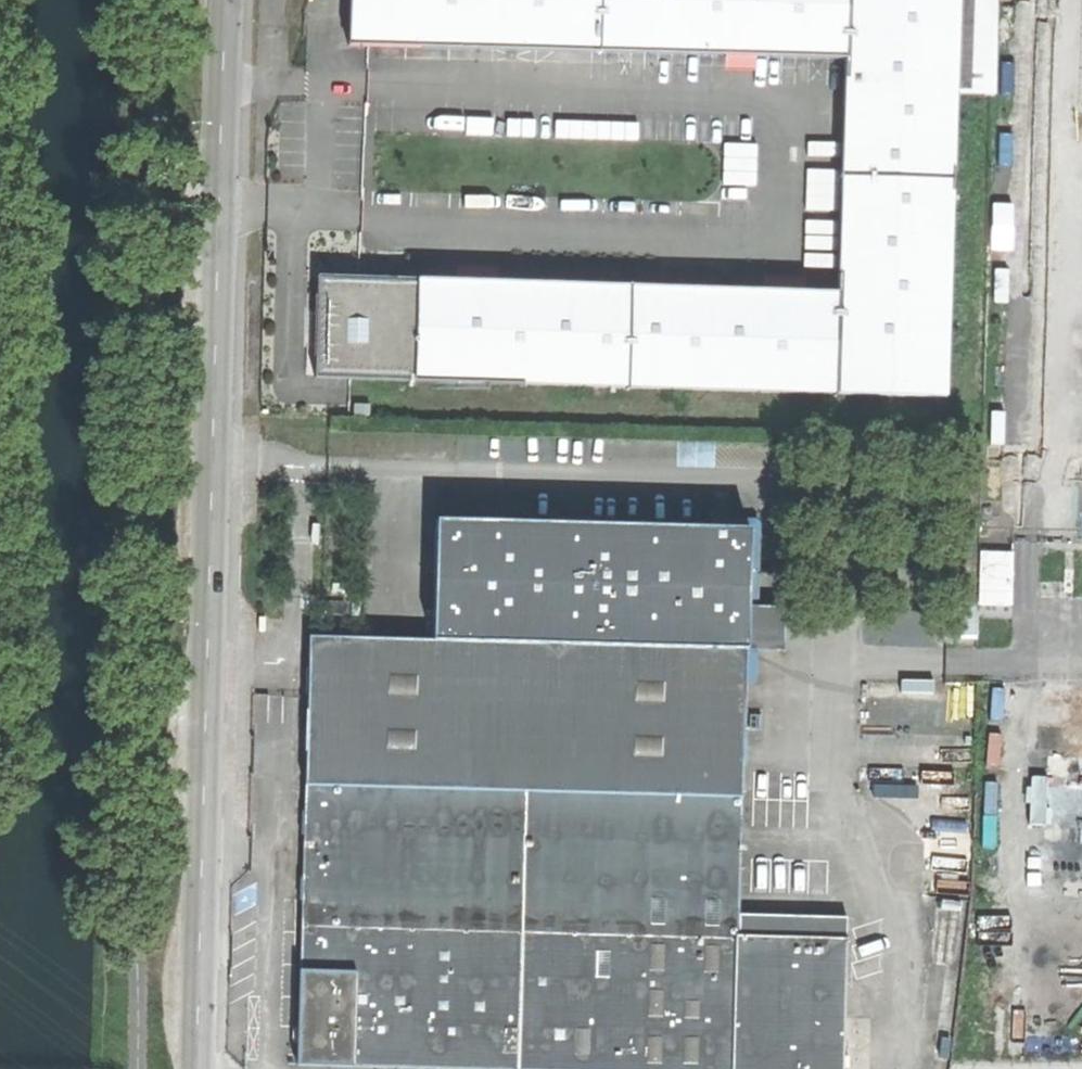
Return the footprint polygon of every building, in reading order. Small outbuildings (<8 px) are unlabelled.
[(997,0),(353,0),(351,46),(499,51),(499,47),(848,58),(837,290),(947,293),(952,151),(954,95),(994,95),(997,0)] [(952,294),(947,293),(837,290),(417,278),(417,281),(317,278),(316,328),(316,375),(952,391),(952,294)] [(750,526),(435,520),(433,639),(310,636),(304,950),(301,1065),(476,1068),(846,1068),(849,914),(741,913),(750,526)] [(1081,812),(1081,757),(1069,757),(1069,812),(1081,812)] [(1035,777),(1035,796),(1058,796),(1058,777),(1035,777)]
